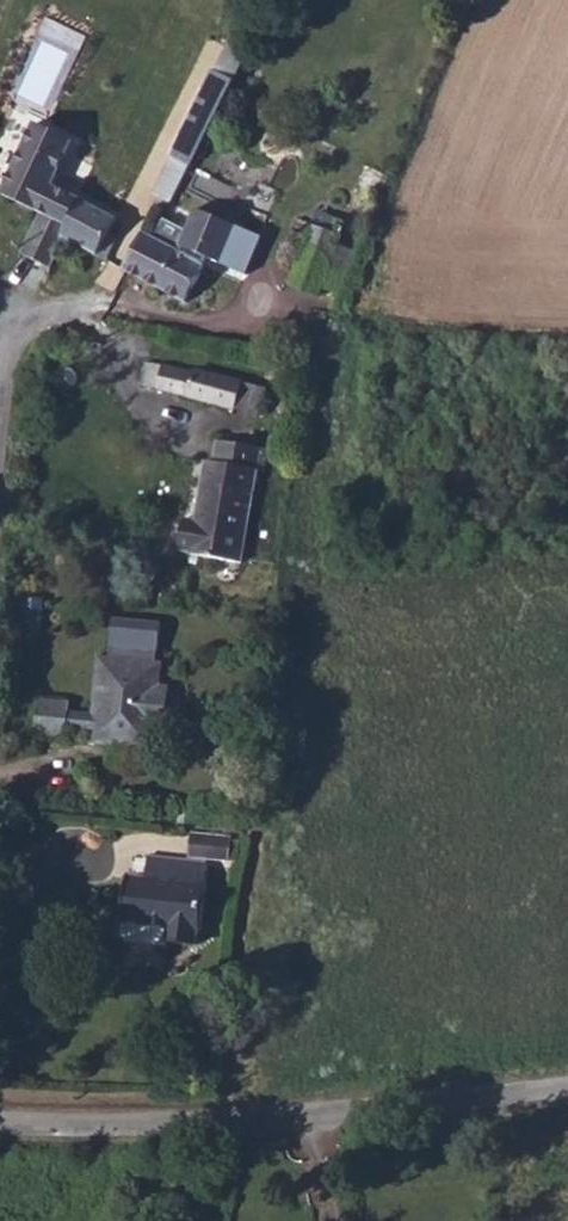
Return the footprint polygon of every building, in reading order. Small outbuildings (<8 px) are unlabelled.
[(169,161),(196,173),(232,91),(205,79),(169,161)] [(112,196),(59,173),(75,137),(26,118),(0,182),(0,197),(18,204),(8,232),(44,248),(57,218),(96,235),(112,196)] [(249,231),(275,243),(283,234),(290,237),(304,201),(260,184),(247,221),(252,225),(249,231)] [(249,231),(222,220),(208,214),(192,253),(259,282),(275,243),(249,231)] [(141,389),(261,409),(266,380),(146,361),(141,389)] [(231,568),(245,449),(199,444),(197,465),(191,465),(185,527),(173,525),(169,554),(182,555),(180,563),(231,568)] [(70,707),(38,702),(33,739),(65,743),(67,735),(91,738),(88,751),(151,761),(154,740),(162,740),(168,696),(162,695),(164,671),(100,662),(93,720),(69,716),(70,707)] [(227,841),(266,844),(268,826),(228,823),(227,841)] [(238,922),(243,852),(186,846),(185,869),(165,868),(160,919),(163,932),(234,935),(235,921),(238,922)]
